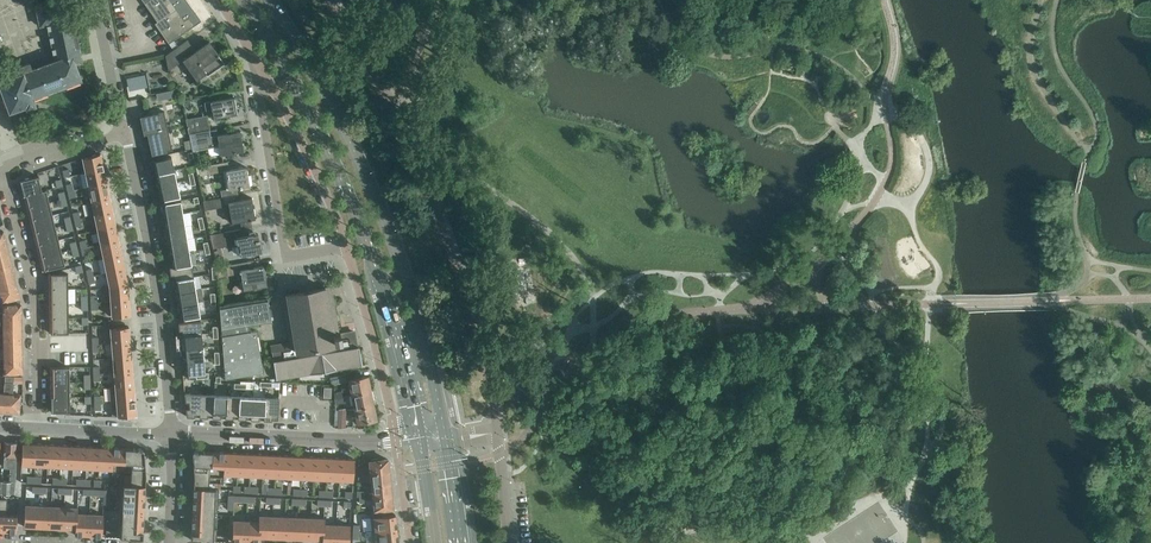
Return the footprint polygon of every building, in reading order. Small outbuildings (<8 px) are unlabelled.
[(145,3),(146,3),(156,17),(155,18),(157,21),(155,23),(155,24),(166,39),(169,43),(194,26),(188,17),(181,6),(176,0),(149,0),(145,3)] [(16,75),(0,81),(0,83),(10,111),(26,105),(26,107),(28,106),(28,104),(32,103),(33,105),(35,104),(33,97),(82,80),(75,63),(82,61),(69,2),(37,9),(41,25),(48,23),(56,60),(32,69),(29,63),(13,69),(16,75)] [(210,42),(210,41),(196,51),(188,40),(166,55),(169,70),(183,60),(197,80),(206,73),(208,75),(223,65),(225,63),(214,48),(210,42)] [(148,72),(129,76),(132,94),(152,90),(148,72)] [(237,113),(234,97),(211,101),(214,118),(237,114),(237,113)] [(165,111),(140,116),(144,134),(147,134),(152,154),(173,150),(165,111)] [(189,133),(206,130),(210,130),(207,115),(186,119),(189,133)] [(206,130),(189,133),(191,143),(197,142),(198,149),(219,146),(221,155),(244,151),(240,131),(208,137),(206,130)] [(101,154),(83,157),(86,172),(104,168),(101,154)] [(149,161),(152,174),(174,169),(171,156),(149,161)] [(198,176),(206,174),(226,171),(229,189),(240,187),(240,188),(243,188),(242,187),(250,186),(246,167),(229,169),(228,161),(196,167),(198,176)] [(104,168),(86,172),(89,186),(107,183),(104,168)] [(152,174),(155,187),(177,182),(174,169),(152,174)] [(21,180),(24,195),(42,191),(42,190),(39,176),(21,180)] [(155,187),(158,200),(180,195),(177,182),(155,187)] [(107,183),(89,186),(92,201),(110,197),(107,183)] [(24,195),(28,208),(50,202),(46,189),(42,190),(42,191),(24,195)] [(236,204),(239,222),(240,221),(250,219),(250,221),(252,220),(252,219),(255,218),(252,197),(239,199),(238,194),(222,197),(223,206),(236,204)] [(110,197),(92,201),(95,215),(113,211),(110,197)] [(159,203),(161,217),(183,213),(181,200),(159,203)] [(28,208),(31,220),(53,215),(50,202),(28,208)] [(113,211),(95,215),(98,229),(116,226),(113,211)] [(196,248),(191,211),(185,211),(190,249),(196,248)] [(161,217),(163,229),(185,226),(183,213),(161,217)] [(31,220),(34,232),(56,227),(53,215),(31,220)] [(116,226),(98,229),(101,244),(119,240),(116,226)] [(163,229),(165,242),(187,238),(185,226),(163,229)] [(34,232),(37,245),(59,239),(56,227),(34,232)] [(237,242),(239,255),(261,251),(258,233),(244,236),(243,228),(225,232),(227,244),(234,243),(234,242),(237,242)] [(165,242),(167,255),(189,251),(187,238),(165,242)] [(37,245),(40,257),(62,252),(59,239),(37,245)] [(119,240),(101,244),(104,258),(122,254),(119,240)] [(9,253),(6,242),(0,244),(0,255),(9,253)] [(167,255),(170,267),(192,264),(189,251),(167,255)] [(40,257),(43,270),(65,265),(62,252),(40,257)] [(12,264),(9,253),(0,255),(0,267),(12,264)] [(122,254),(104,258),(107,272),(125,269),(122,254)] [(15,275),(12,264),(0,267),(0,279),(15,275)] [(170,267),(172,280),(194,276),(192,264),(170,267)] [(235,271),(235,274),(241,273),(244,290),(267,286),(264,266),(247,269),(235,271)] [(125,269),(107,272),(110,287),(128,284),(125,269)] [(68,274),(50,274),(50,289),(68,289),(68,274)] [(18,286),(15,275),(0,279),(0,291),(18,286)] [(172,280),(174,293),(196,289),(194,276),(172,280)] [(128,284),(110,287),(111,301),(129,300),(128,284)] [(0,291),(0,296),(1,295),(3,302),(21,298),(18,286),(0,291)] [(359,346),(356,346),(356,342),(354,331),(353,331),(353,332),(340,334),(340,332),(339,332),(337,322),(338,322),(337,321),(336,321),(334,311),(335,310),(334,310),(332,299),(334,299),(333,298),(332,298),(330,287),(283,295),(285,306),(284,307),(284,308),(285,307),(287,318),(286,318),(286,319),(287,319),(289,329),(288,329),(288,330),(289,330),(291,340),(289,340),(290,341),(291,341),(291,342),(271,346),(272,352),(274,351),(275,360),(273,360),(276,379),(277,379),(310,373),(310,374),(337,370),(336,369),(361,365),(362,365),(359,346)] [(68,289),(50,289),(50,304),(69,304),(68,289)] [(174,293),(176,305),(198,302),(196,289),(174,293)] [(222,329),(247,325),(271,321),(267,297),(220,305),(222,329)] [(129,300),(111,301),(112,316),(128,315),(131,315),(129,300)] [(176,305),(178,319),(200,315),(198,302),(176,305)] [(69,304),(50,304),(50,318),(69,318),(69,304)] [(21,317),(21,305),(3,305),(3,313),(0,313),(0,317),(21,317)] [(4,329),(22,328),(21,317),(0,317),(0,322),(3,322),(4,329)] [(50,318),(51,334),(69,333),(69,318),(50,318)] [(179,322),(180,336),(202,334),(201,320),(179,322)] [(111,328),(112,343),(130,341),(129,326),(111,328)] [(22,340),(22,328),(4,329),(4,336),(0,336),(0,340),(22,340)] [(249,332),(223,336),(222,336),(226,379),(263,373),(256,331),(249,332)] [(180,336),(181,348),(203,346),(202,334),(180,336)] [(4,351),(22,351),(22,340),(0,340),(0,345),(4,344),(4,351)] [(112,343),(113,357),(132,356),(130,341),(112,343)] [(181,348),(182,361),(204,359),(203,346),(181,348)] [(22,362),(22,351),(4,351),(4,358),(0,358),(0,362),(22,362)] [(113,357),(114,372),(133,371),(132,356),(113,357)] [(182,361),(183,375),(196,374),(202,373),(206,373),(204,359),(182,361)] [(0,362),(0,367),(4,367),(4,374),(23,374),(22,362),(0,362)] [(51,367),(51,382),(70,382),(69,367),(51,367)] [(114,372),(116,387),(134,385),(133,371),(114,372)] [(330,377),(332,385),(347,382),(345,374),(330,377)] [(8,412),(9,376),(5,375),(5,382),(4,394),(0,394),(0,412),(8,412)] [(9,376),(8,412),(19,413),(20,395),(13,394),(14,383),(13,383),(14,376),(9,376)] [(349,380),(352,394),(370,391),(370,390),(367,377),(368,377),(367,376),(349,380)] [(51,382),(52,397),(70,396),(70,382),(51,382)] [(116,387),(117,401),(135,400),(134,385),(116,387)] [(332,387),(324,387),(323,397),(331,398),(332,387)] [(352,394),(355,408),(373,405),(373,404),(370,391),(352,394)] [(201,394),(185,394),(187,416),(200,417),(201,394)] [(214,395),(201,394),(200,417),(213,417),(214,395)] [(227,395),(214,395),(213,417),(226,418),(227,395)] [(240,396),(227,395),(226,418),(239,418),(240,396)] [(52,397),(52,412),(61,412),(70,412),(70,396),(52,397)] [(253,396),(240,396),(239,418),(252,419),(253,396)] [(266,397),(253,396),(252,419),(265,419),(266,397)] [(279,397),(266,397),(265,419),(278,420),(279,397)] [(117,401),(118,416),(136,415),(135,400),(117,401)] [(373,405),(355,408),(356,417),(352,417),(353,424),(376,419),(373,405)] [(3,466),(10,466),(16,467),(17,443),(5,442),(3,466)] [(36,443),(23,442),(22,464),(35,465),(36,443)] [(48,466),(49,444),(36,443),(35,465),(48,466)] [(61,466),(62,444),(49,444),(48,466),(61,466)] [(73,467),(74,445),(62,444),(61,466),(73,467)] [(86,468),(87,446),(74,445),(73,467),(86,468)] [(99,468),(100,446),(87,446),(86,468),(99,468)] [(113,461),(113,447),(100,446),(99,468),(112,469),(113,461)] [(146,475),(144,449),(113,447),(113,461),(132,462),(131,485),(121,484),(121,485),(146,486),(146,475)] [(225,452),(193,450),(194,477),(194,488),(219,489),(219,488),(209,488),(210,466),(225,466),(225,453),(225,452)] [(239,453),(225,453),(225,466),(224,474),(238,475),(239,453)] [(252,454),(239,453),(238,475),(251,476),(252,454)] [(264,454),(252,454),(251,476),(263,476),(264,454)] [(277,455),(264,454),(263,476),(276,477),(277,455)] [(290,456),(277,455),(276,477),(289,478),(290,456)] [(303,456),(290,456),(289,478),(302,478),(303,456)] [(316,457),(303,456),(302,478),(315,479),(316,457)] [(329,457),(316,457),(315,479),(327,479),(329,457)] [(341,458),(329,457),(327,479),(340,480),(341,458)] [(355,459),(341,458),(340,480),(354,481),(355,459)] [(366,472),(371,473),(389,471),(389,465),(390,464),(389,461),(388,460),(388,459),(377,460),(377,458),(369,459),(370,467),(361,466),(361,472),(366,472)] [(371,473),(372,485),(391,483),(391,482),(392,480),(391,477),(390,476),(389,471),(371,473)] [(15,481),(9,481),(1,480),(1,493),(14,493),(14,491),(15,491),(15,481)] [(372,485),(374,497),(392,495),(391,490),(393,489),(392,485),(391,484),(391,483),(372,485)] [(121,485),(120,498),(145,499),(146,486),(121,485)] [(194,488),(193,501),(218,502),(219,489),(194,488)] [(392,495),(374,497),(375,509),(381,509),(387,509),(387,510),(392,509),(392,508),(393,508),(393,507),(394,505),(394,502),(393,501),(392,495)] [(120,498),(119,510),(144,512),(145,499),(120,498)] [(193,501),(193,513),(217,515),(218,502),(193,501)] [(39,505),(25,504),(24,526),(38,527),(39,505)] [(50,528),(51,506),(39,505),(38,527),(50,528)] [(17,515),(7,514),(7,506),(1,506),(0,531),(16,532),(17,515)] [(63,528),(64,506),(51,506),(50,528),(63,528)] [(77,507),(64,506),(63,528),(75,529),(75,535),(76,535),(77,513),(77,507)] [(144,512),(119,510),(119,523),(144,524),(144,512)] [(89,535),(90,513),(77,513),(76,535),(89,535)] [(102,536),(103,514),(90,513),(89,535),(102,536)] [(193,513),(192,526),(217,527),(217,515),(193,513)] [(396,527),(394,514),(369,517),(371,530),(396,527)] [(259,521),(247,520),(246,542),(258,542),(260,517),(259,517),(259,521)] [(272,518),(260,517),(258,542),(259,542),(259,539),(271,540),(272,518)] [(285,518),(272,518),(271,540),(284,540),(285,518)] [(298,519),(285,518),(284,540),(297,541),(298,519)] [(247,520),(233,519),(232,541),(246,542),(247,520)] [(311,520),(298,519),(297,541),(310,542),(311,520)] [(311,520),(310,542),(322,542),(323,542),(324,520),(311,520)] [(324,520),(323,542),(335,542),(336,524),(324,524),(324,520)] [(143,538),(144,524),(119,523),(118,529),(115,529),(115,537),(143,538)] [(336,524),(335,542),(349,542),(350,525),(336,524)] [(192,526),(191,540),(219,541),(220,534),(217,534),(217,527),(192,526)] [(371,530),(372,542),(378,542),(397,541),(396,527),(371,530)]
